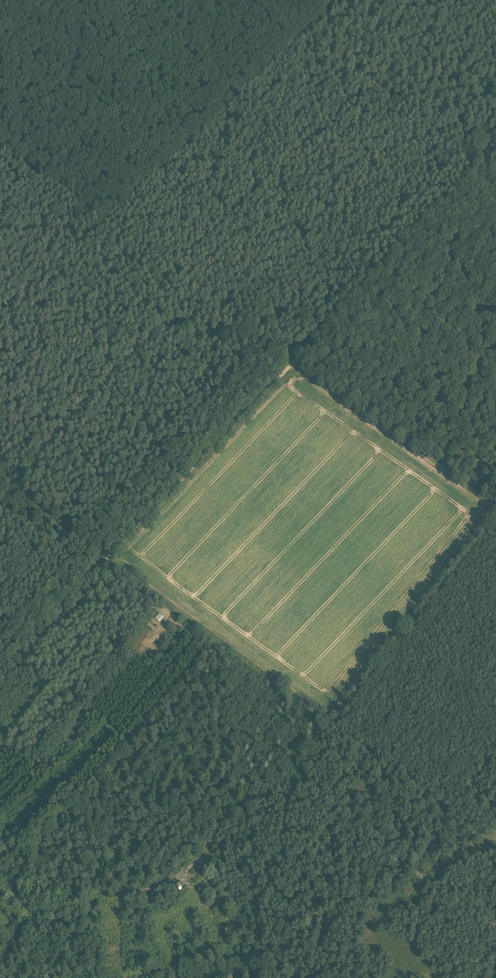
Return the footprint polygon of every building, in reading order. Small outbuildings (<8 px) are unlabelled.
[(164,619),(160,615),(155,620),(160,624),(164,619)]
